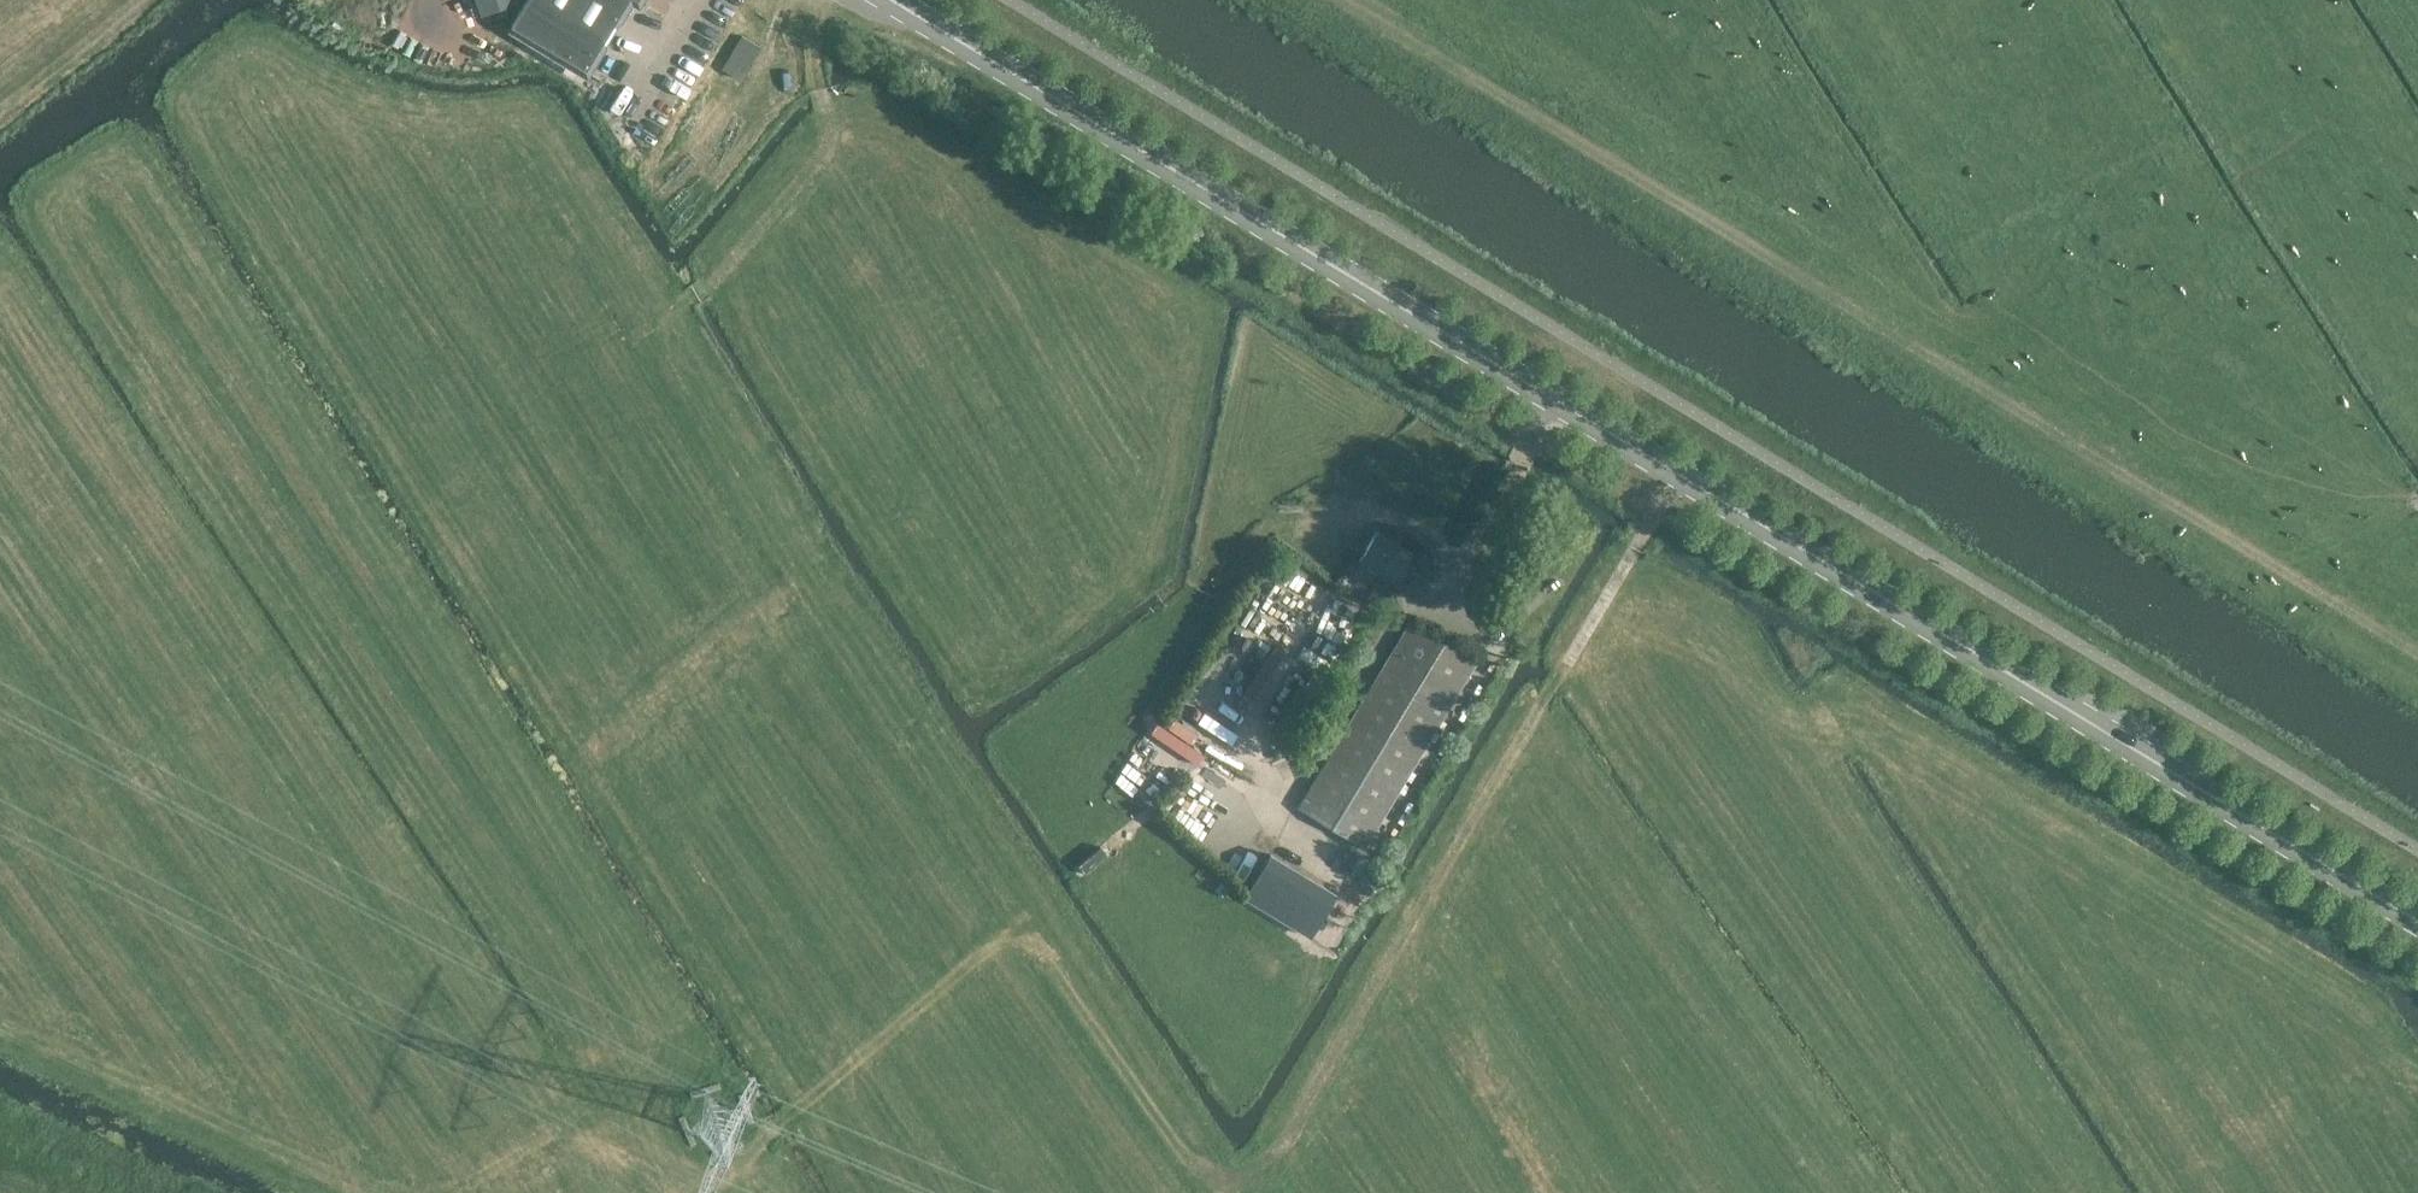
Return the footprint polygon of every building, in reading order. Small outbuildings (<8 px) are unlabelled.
[(483,16),(518,3),(517,0),(477,0),(483,16)] [(585,71),(628,0),(526,0),(511,25),(585,71)] [(402,43),(427,44),(429,15),(403,14),(402,43)] [(1403,569),(1412,554),(1376,533),(1359,562),(1404,589),(1412,575),(1403,569)] [(1410,622),(1298,808),(1364,847),(1476,661),(1410,622)] [(1305,674),(1267,654),(1237,711),(1255,721),(1273,686),(1293,697),(1305,674)] [(1190,783),(1187,796),(1215,805),(1219,792),(1190,783)] [(1336,895),(1270,855),(1245,896),(1311,936),(1336,895)]
